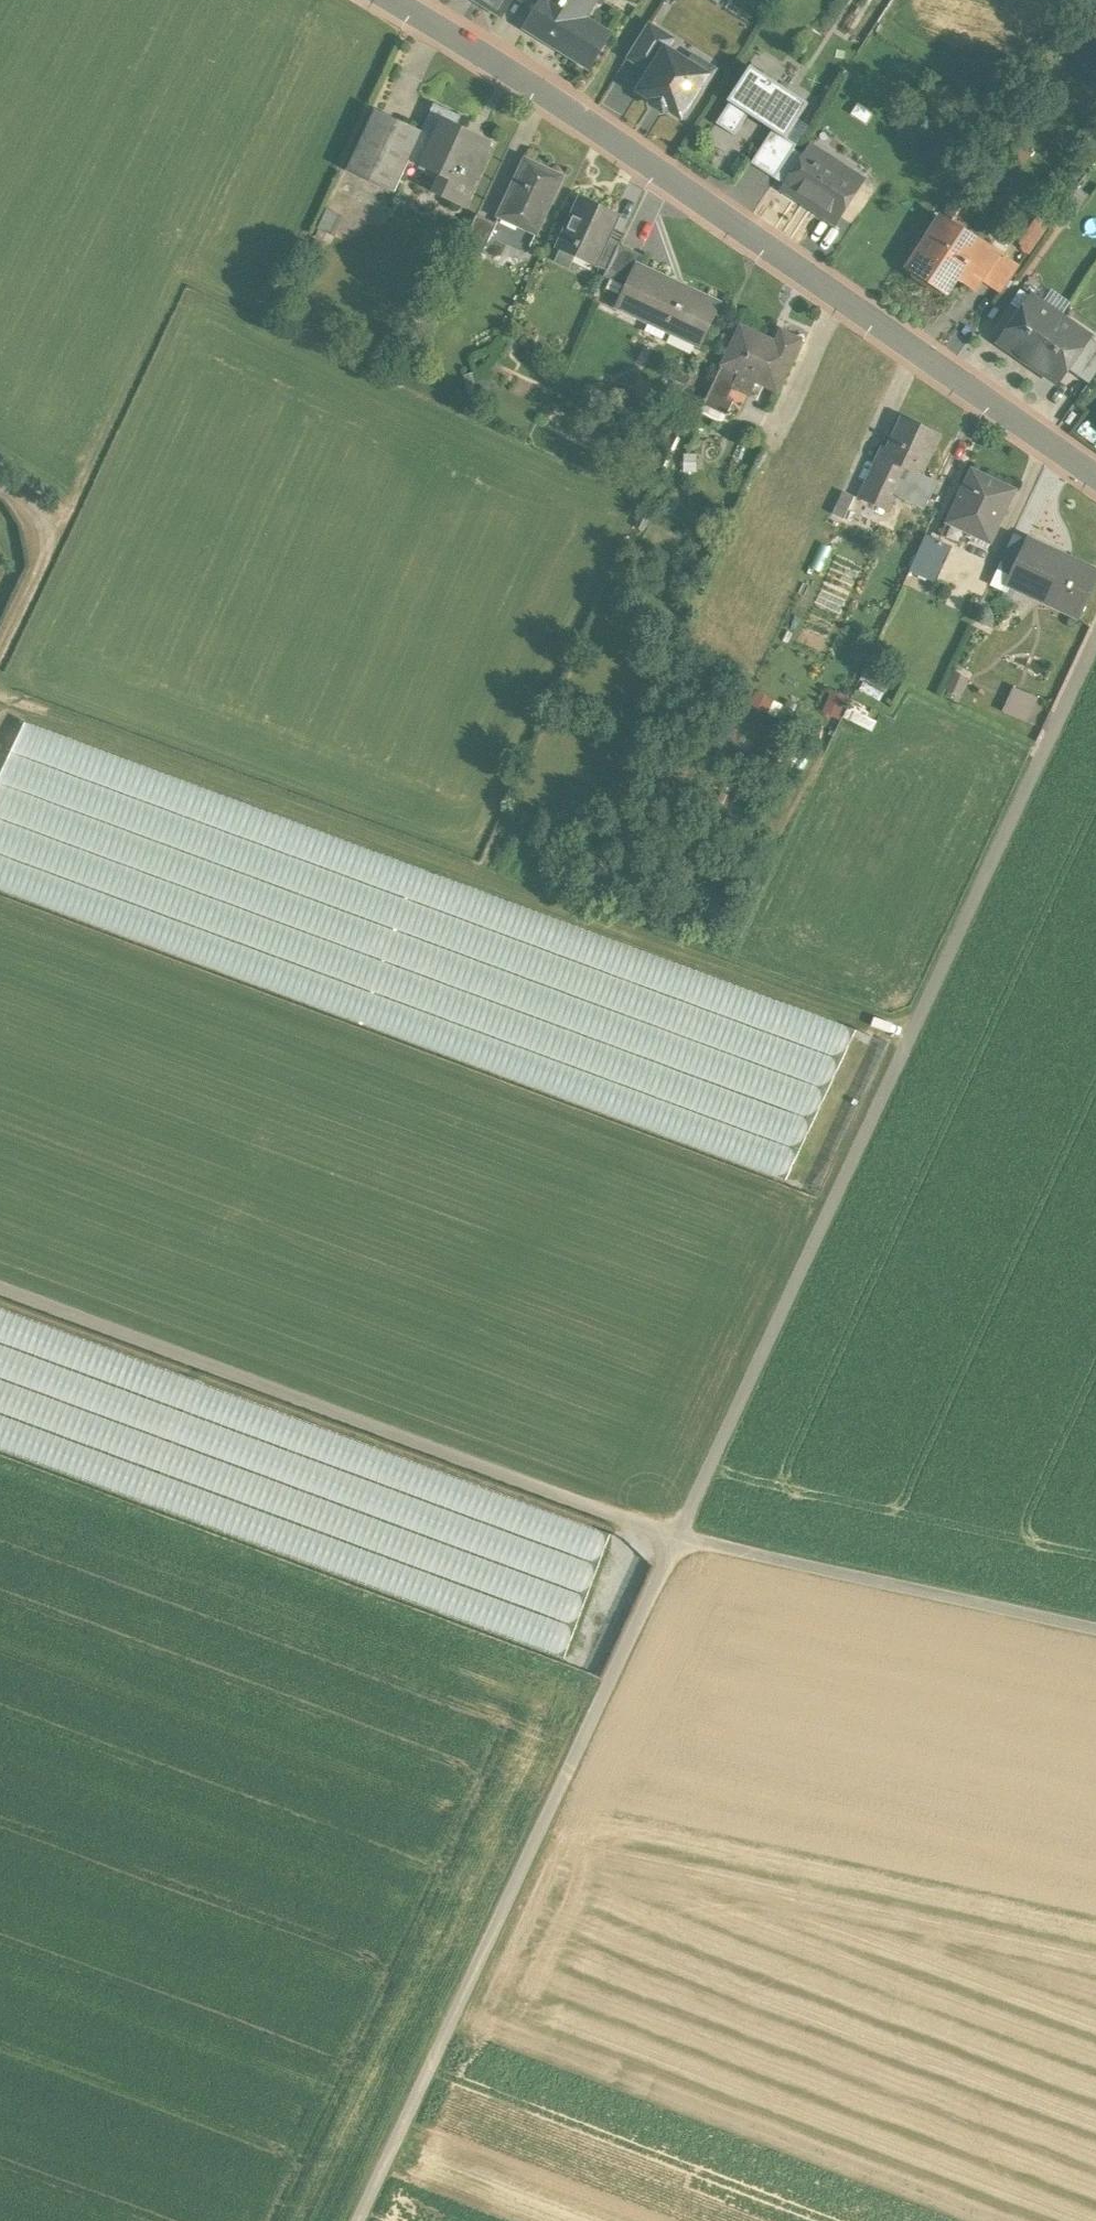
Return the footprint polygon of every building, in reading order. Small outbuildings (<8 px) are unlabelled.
[(503,14),(512,0),(480,0),(503,14)] [(528,24),(557,41),(554,47),(588,68),(610,33),(585,18),(596,0),(543,0),(528,24)] [(673,40),(648,24),(627,58),(651,73),(665,50),(666,51),(673,40)] [(666,51),(665,50),(651,73),(639,91),(651,98),(652,104),(663,111),(669,110),(681,117),(681,116),(685,119),(700,94),(696,92),(706,76),(666,51)] [(808,104),(750,67),(727,102),(729,103),(748,116),(772,131),(785,139),(786,138),(808,104)] [(432,102),(418,130),(420,131),(410,152),(423,158),(441,120),(454,126),(459,115),(432,102)] [(729,103),(716,124),(735,136),(748,116),(729,103)] [(418,130),(373,108),(344,170),(392,192),(410,152),(420,131),(418,130)] [(488,149),(458,134),(461,129),(454,126),(441,120),(423,158),(448,170),(438,192),(462,204),(488,149)] [(785,139),(772,131),(751,164),(775,179),(797,145),(786,138),(785,139)] [(830,171),(806,155),(786,185),(789,194),(796,198),(802,197),(817,204),(837,217),(862,179),(836,162),(830,171)] [(560,176),(523,159),(497,216),(533,233),(560,176)] [(581,197),(557,247),(593,265),(606,238),(617,214),(581,197)] [(476,215),(464,241),(482,249),(495,223),(476,215)] [(1029,228),(1016,247),(1028,255),(1047,227),(1036,219),(1029,228)] [(969,239),(941,220),(909,269),(931,284),(941,267),(972,287),(979,277),(994,253),(970,237),(969,239)] [(606,238),(593,265),(606,271),(618,243),(606,238)] [(642,254),(618,243),(606,271),(603,276),(625,286),(635,263),(637,264),(642,254)] [(1018,269),(994,253),(979,277),(1002,292),(1018,269)] [(637,264),(635,263),(625,286),(615,306),(699,346),(720,302),(637,264)] [(1089,338),(1039,303),(1029,317),(1021,311),(1003,337),(1002,339),(1019,351),(1019,349),(1031,357),(1028,361),(1057,382),(1067,369),(1089,338)] [(1010,304),(992,329),(1003,337),(1021,311),(1010,304)] [(772,342),(745,329),(736,350),(729,346),(720,365),(735,372),(730,383),(749,392),(754,381),(774,390),(798,340),(777,331),(772,342)] [(1067,369),(1078,377),(1095,351),(1095,343),(1089,338),(1067,369)] [(1078,377),(1088,384),(1095,374),(1095,351),(1078,377)] [(939,434),(902,417),(880,464),(875,462),(867,480),(858,499),(883,510),(888,512),(895,496),(924,509),(936,482),(920,475),(939,434)] [(847,470),(831,505),(851,515),(858,499),(867,480),(847,470)] [(1015,490),(971,470),(946,522),(990,543),(1015,490)] [(883,510),(858,499),(851,515),(875,526),(883,510)] [(1014,534),(997,569),(1012,576),(1028,541),(1014,534)] [(952,547),(926,535),(910,570),(936,582),(952,547)] [(1030,538),(1028,541),(1012,576),(1008,585),(1028,594),(1031,587),(1081,611),(1095,578),(1095,569),(1030,538)] [(966,678),(952,673),(942,695),(956,701),(966,678)] [(825,710),(843,716),(850,694),(832,688),(825,710)] [(1037,699),(1013,689),(1004,710),(1028,721),(1037,699)] [(0,776),(0,899),(803,1171),(856,1015),(15,731),(0,776)] [(616,1519),(0,1313),(0,1440),(16,1446),(18,1438),(83,1460),(80,1467),(108,1476),(107,1480),(133,1489),(132,1493),(375,1575),(375,1576),(410,1588),(428,1594),(427,1598),(441,1603),(439,1609),(571,1653),(616,1519)]
